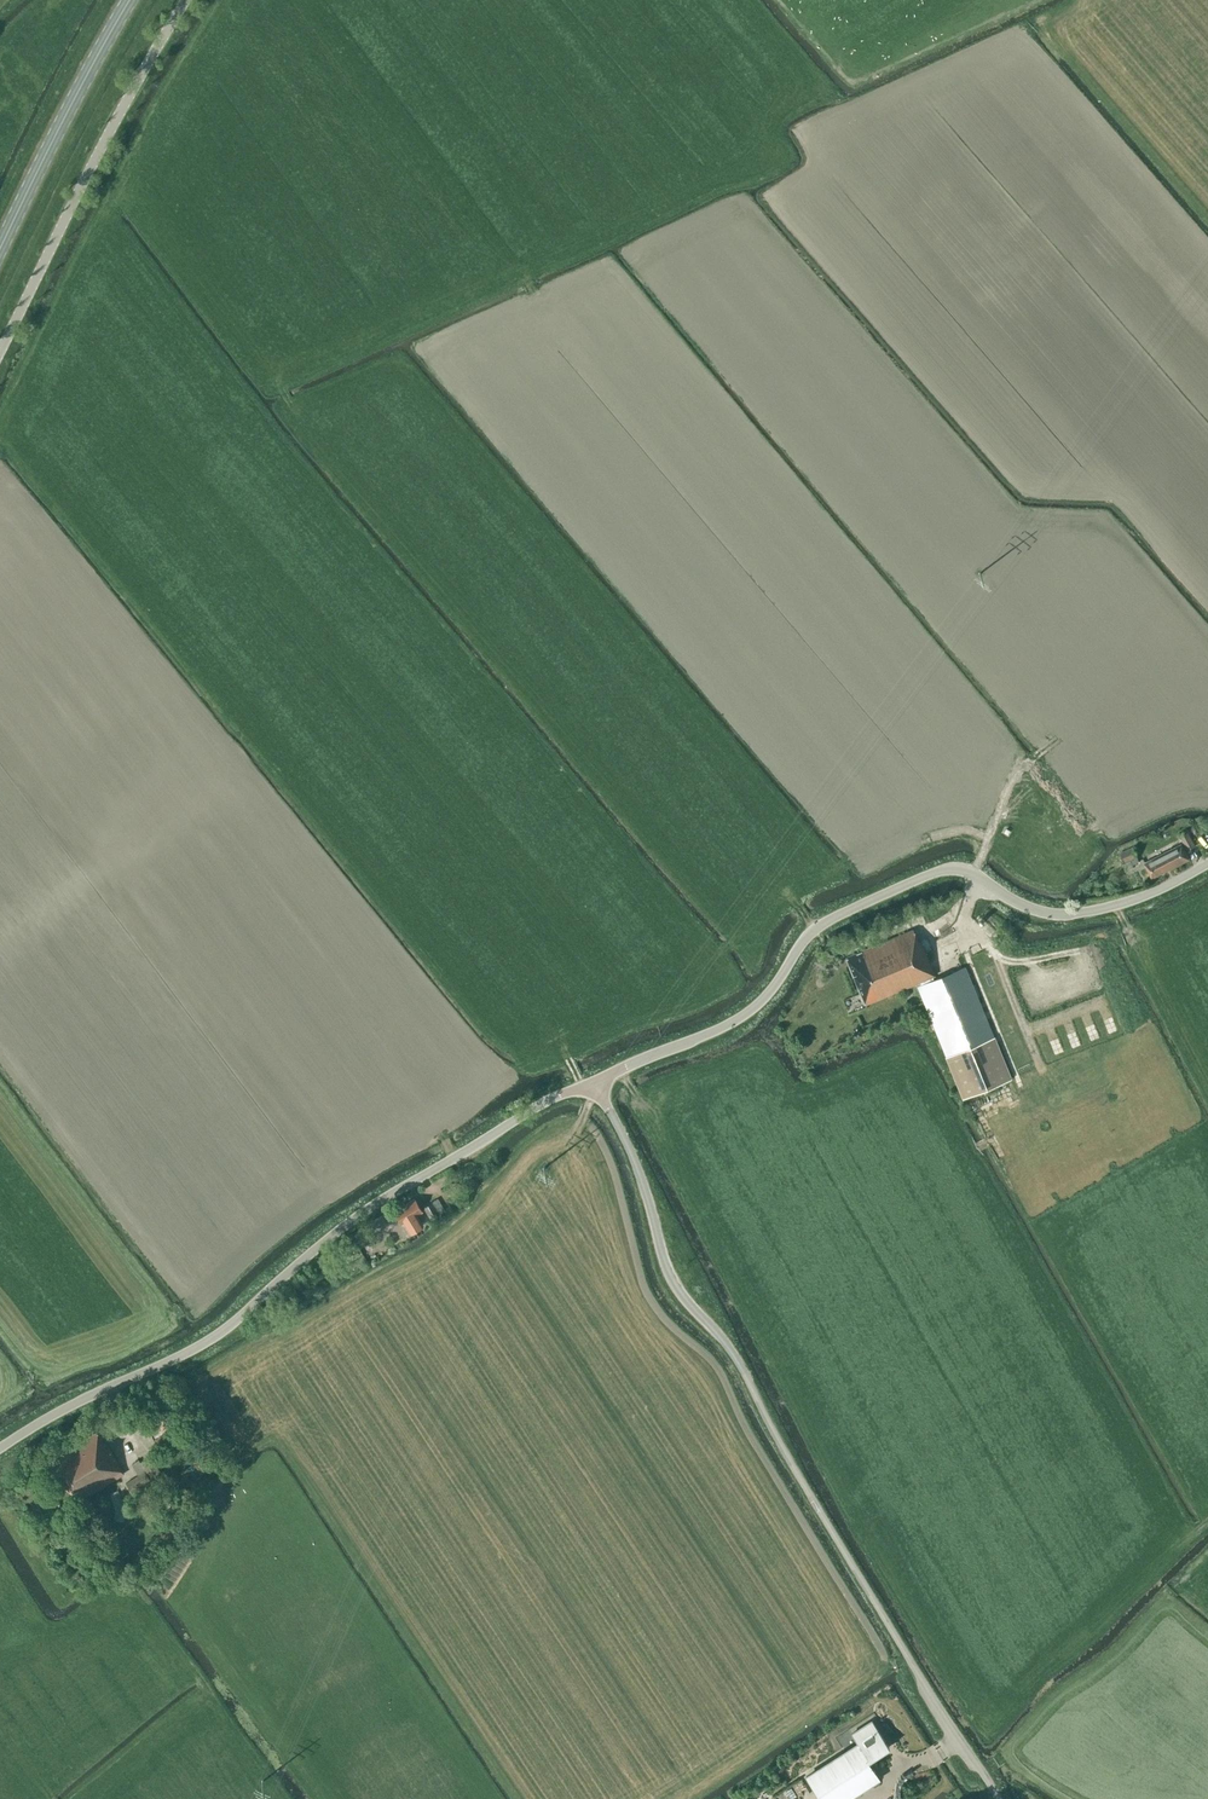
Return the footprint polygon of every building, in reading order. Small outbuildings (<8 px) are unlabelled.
[(1179,835),(1187,850),(1195,846),(1187,831),(1179,835)] [(1161,854),(1144,863),(1147,868),(1140,872),(1144,881),(1151,877),(1152,878),(1189,859),(1181,844),(1175,847),(1171,841),(1158,847),(1161,854)] [(1137,857),(1133,847),(1120,852),(1124,863),(1130,860),(1137,857)] [(1124,863),(1123,863),(1126,870),(1134,867),(1132,865),(1132,863),(1130,860),(1124,863)] [(865,1004),(916,983),(949,1063),(948,1063),(963,1099),(1011,1079),(997,1044),(996,1044),(965,967),(922,984),(921,981),(934,976),(925,953),(932,951),(927,939),(918,942),(913,930),(845,957),(865,1004)] [(875,933),(864,937),(867,943),(878,939),(875,933)] [(1053,960),(1038,967),(1045,981),(1060,975),(1053,960)] [(431,1202),(423,1207),(430,1220),(439,1214),(445,1211),(441,1203),(437,1198),(431,1202)] [(422,1211),(414,1199),(394,1211),(402,1224),(403,1223),(410,1233),(423,1225),(416,1215),(422,1211)] [(333,1259),(339,1270),(360,1257),(354,1246),(333,1259)] [(78,1497),(81,1500),(127,1472),(125,1470),(123,1471),(104,1441),(103,1442),(96,1432),(46,1463),(62,1488),(38,1503),(47,1517),(78,1497)] [(126,1483),(136,1501),(167,1481),(150,1456),(140,1463),(139,1461),(132,1466),(138,1475),(126,1483)] [(138,1502),(150,1519),(163,1511),(152,1497),(144,1497),(138,1502)] [(851,1734),(858,1744),(806,1778),(819,1798),(845,1798),(879,1777),(868,1761),(889,1747),(872,1721),(851,1734)]
